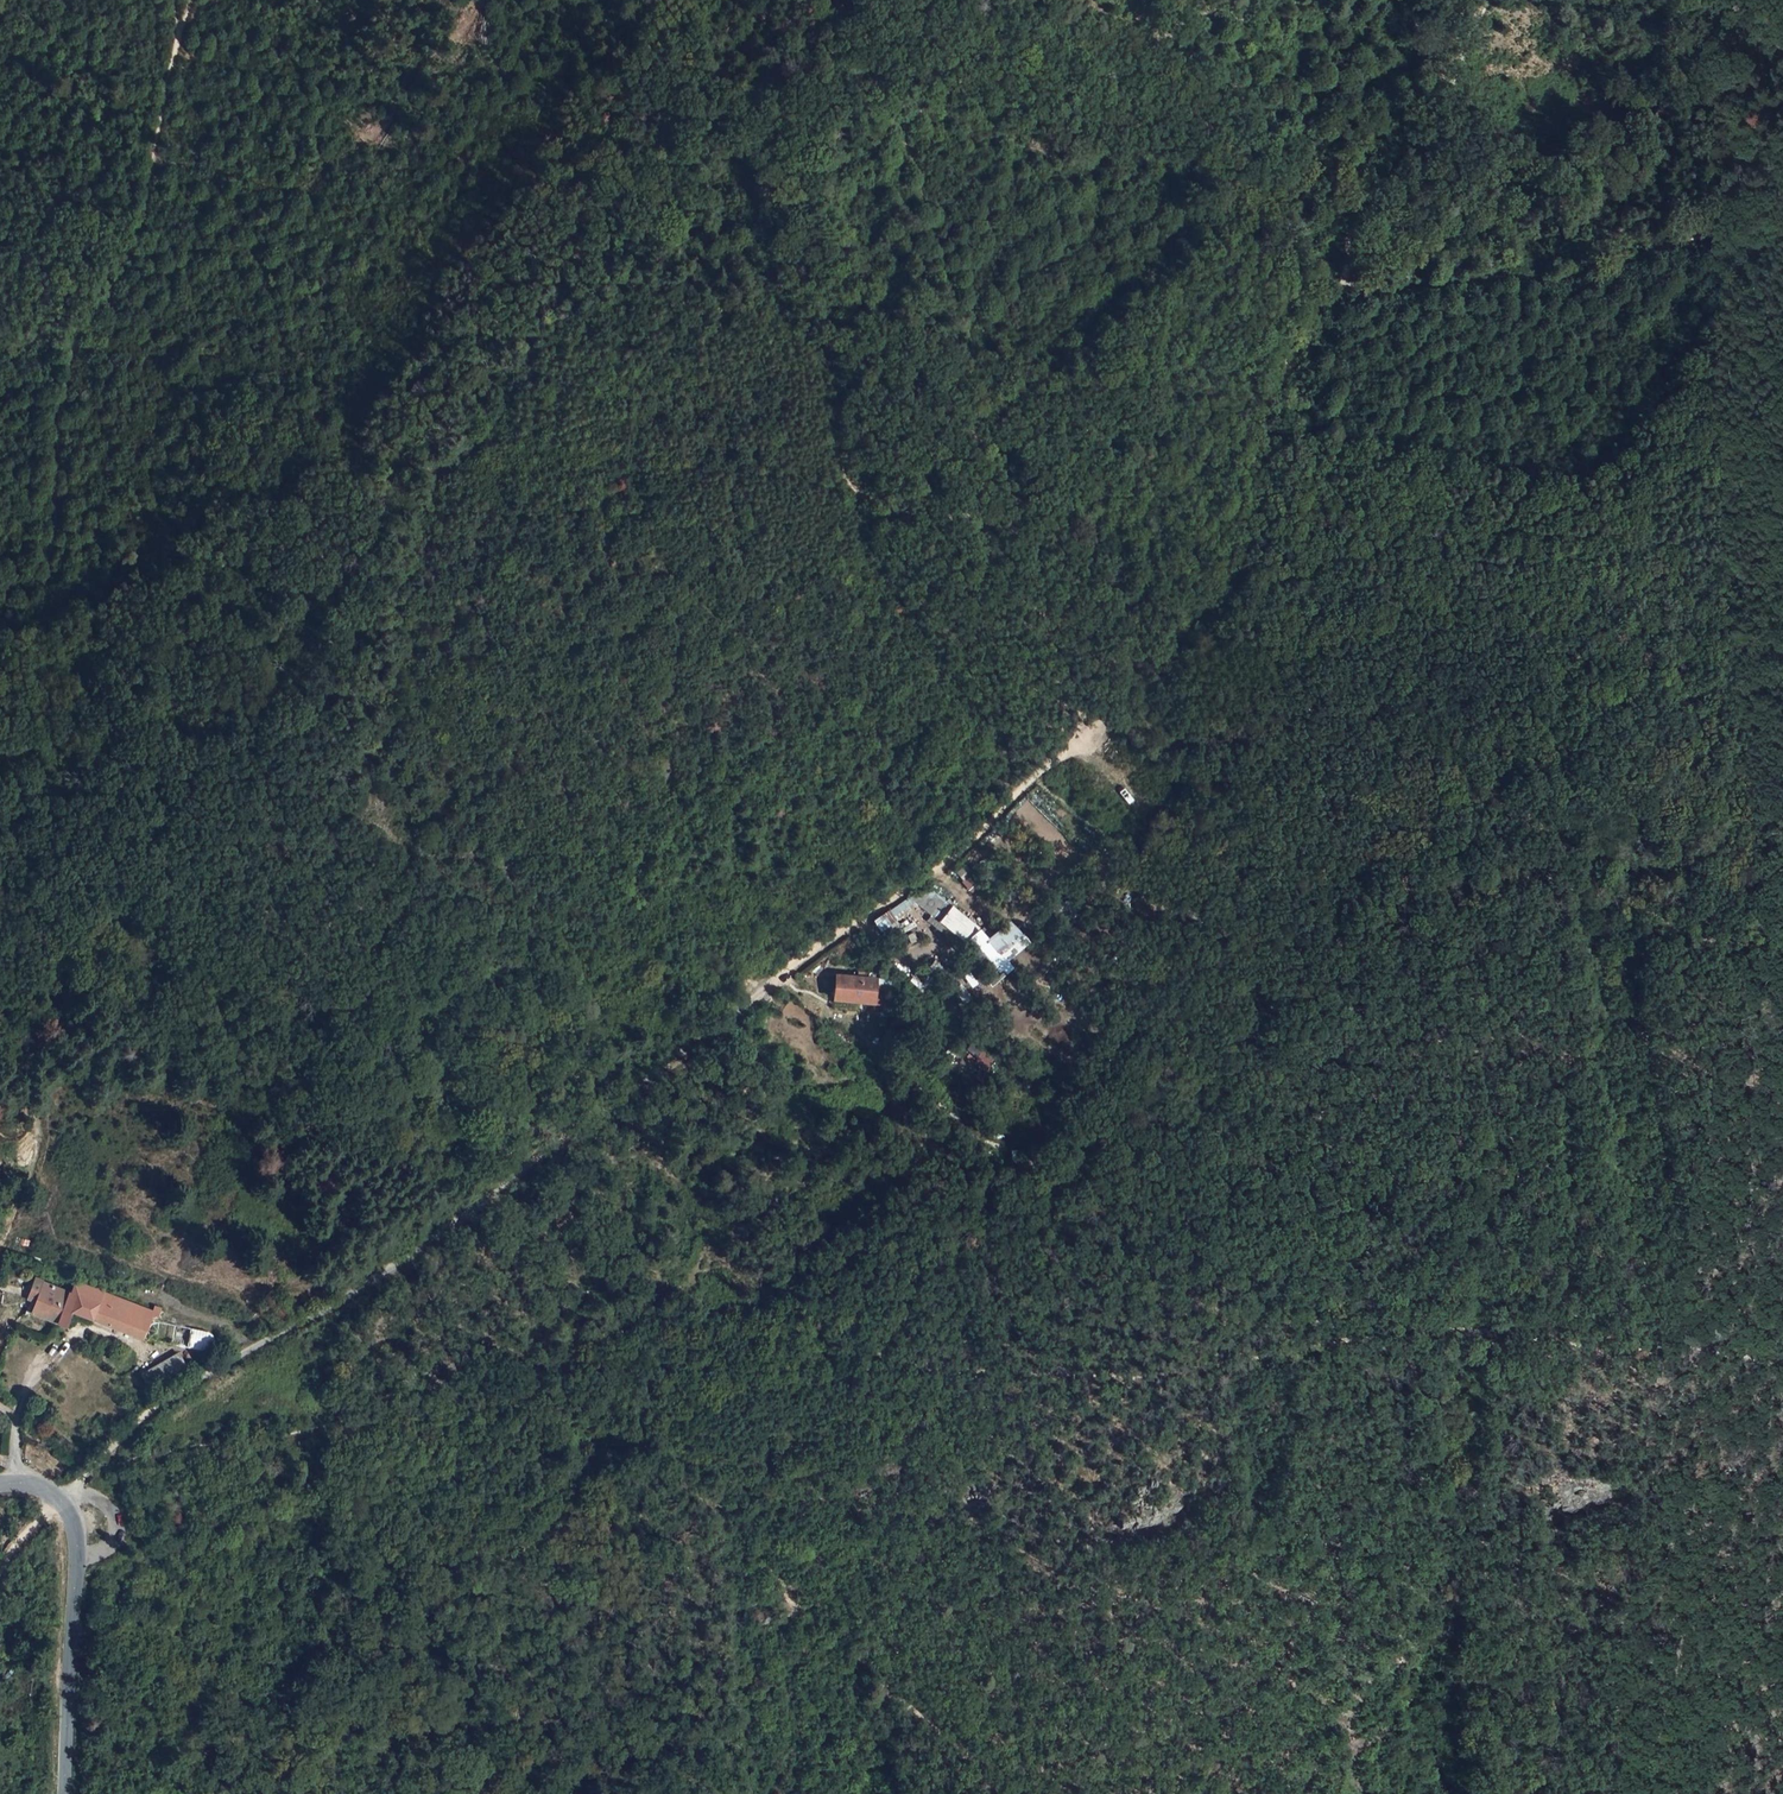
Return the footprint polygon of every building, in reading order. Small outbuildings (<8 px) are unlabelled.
[(966,863),(954,872),(973,897),(985,888),(966,863)] [(947,905),(924,887),(911,903),(934,921),(947,905)] [(903,903),(874,922),(881,933),(911,913),(903,903)] [(971,926),(950,910),(937,926),(958,942),(971,926)] [(1007,926),(985,942),(1000,962),(1022,946),(1007,926)] [(871,1004),(873,981),(842,978),(839,1001),(871,1004)] [(875,981),(873,1005),(884,1005),(885,982),(875,981)] [(986,1071),(995,1057),(982,1048),(973,1062),(986,1071)] [(37,1297),(41,1299),(37,1308),(49,1313),(65,1284),(44,1275),(33,1295),(37,1297)] [(79,1287),(78,1289),(67,1321),(78,1326),(81,1320),(84,1311),(102,1319),(155,1340),(163,1317),(113,1294),(114,1292),(87,1279),(82,1289),(79,1287)] [(67,1321),(78,1289),(73,1287),(65,1284),(49,1313),(67,1321)] [(37,1308),(41,1299),(37,1297),(29,1313),(37,1308)] [(84,1311),(81,1320),(99,1327),(102,1319),(84,1311)] [(218,1336),(171,1326),(168,1327),(164,1328),(162,1331),(160,1334),(160,1337),(162,1339),(164,1340),(213,1350),(216,1351),(220,1350),(223,1347),(226,1344),(225,1342),(224,1339),(221,1337),(218,1336)] [(187,1356),(150,1376),(157,1388),(194,1368),(187,1356)]
